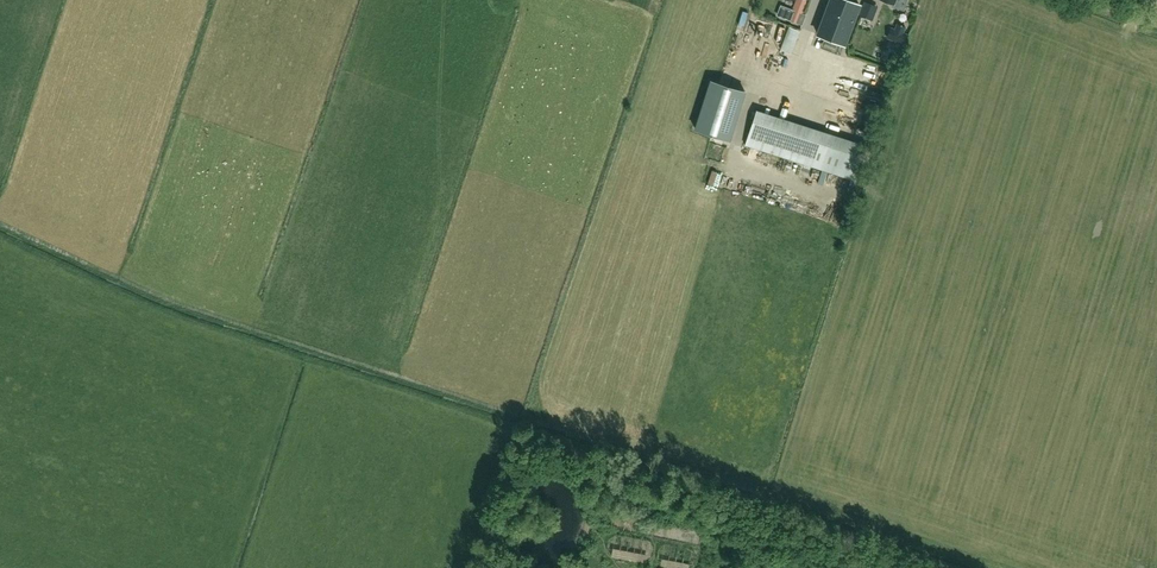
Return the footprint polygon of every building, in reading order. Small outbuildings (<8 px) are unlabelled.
[(793,9),(789,19),(798,23),(802,13),(806,0),(805,0),(796,0),(793,9)] [(848,2),(843,0),(827,0),(814,35),(841,45),(855,8),(847,5),(848,2)] [(745,8),(741,24),(752,26),(755,11),(745,8)] [(789,22),(783,47),(792,49),(799,25),(789,22)] [(887,38),(904,44),(908,33),(904,32),(906,26),(897,23),(895,28),(891,27),(887,38)] [(812,39),(808,52),(820,56),(824,44),(812,39)] [(867,62),(862,79),(879,83),(883,67),(867,62)] [(744,89),(710,78),(694,127),(728,138),(744,89)] [(753,103),(742,139),(845,168),(856,132),(753,103)]
